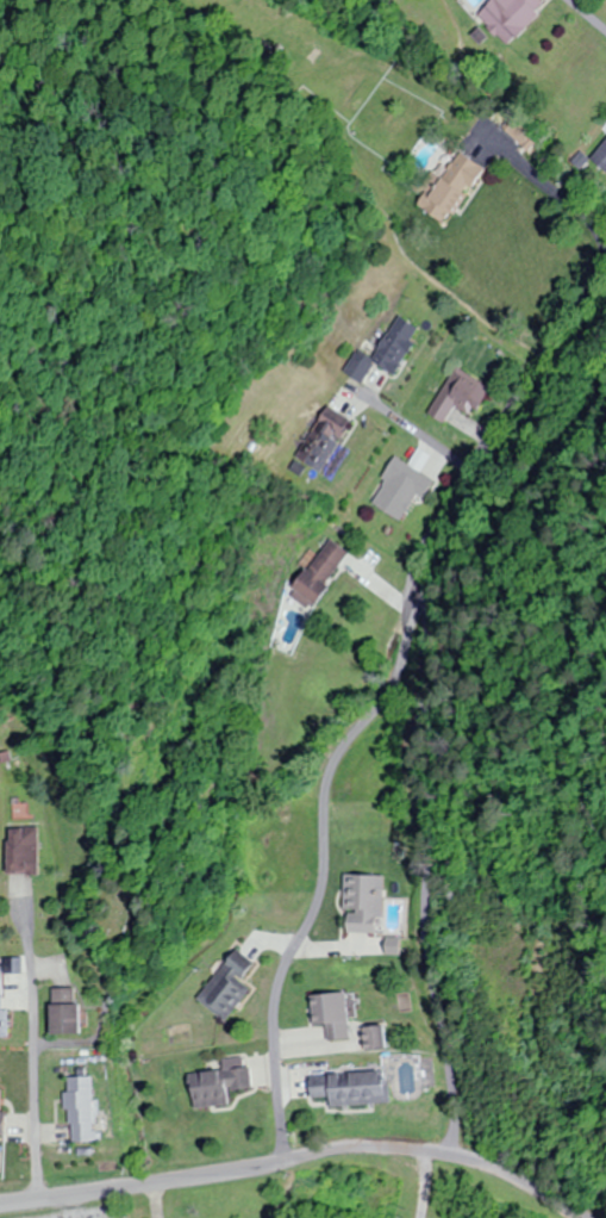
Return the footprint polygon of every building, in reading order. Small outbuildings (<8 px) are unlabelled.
[(475,15),(506,46),(548,5),(543,0),(490,0),(475,15)] [(605,171),(605,139),(591,160),(605,171)] [(414,203),(446,224),(485,169),(459,151),(441,177),(435,173),(414,203)] [(393,375),(420,329),(396,315),(370,360),(354,350),(341,372),(361,384),(373,363),(393,375)] [(491,387),(454,367),(429,414),(446,423),(455,405),(476,416),(491,387)] [(320,472),(352,421),(326,405),(294,456),(320,472)] [(403,520),(416,495),(424,500),(435,479),(394,458),(370,503),(403,520)] [(290,594),(312,609),(350,553),(328,538),(290,594)] [(33,874),(33,827),(4,827),(4,874),(33,874)] [(344,875),(343,933),(380,934),(382,876),(344,875)] [(240,981),(253,963),(234,948),(195,1000),(225,1022),(250,989),(240,981)] [(50,989),(50,1034),(77,1034),(77,989),(50,989)] [(310,995),(312,1027),(326,1026),(327,1040),(349,1039),(346,993),(310,995)] [(383,1049),(383,1028),(364,1028),(364,1049),(383,1049)] [(193,1109),(229,1106),(228,1091),(253,1089),(251,1066),(243,1067),(242,1059),(223,1060),(224,1071),(190,1074),(193,1109)] [(311,1098),(329,1097),(330,1107),(387,1104),(386,1072),(310,1075),(311,1098)] [(94,1142),(93,1077),(67,1078),(69,1143),(94,1142)]
